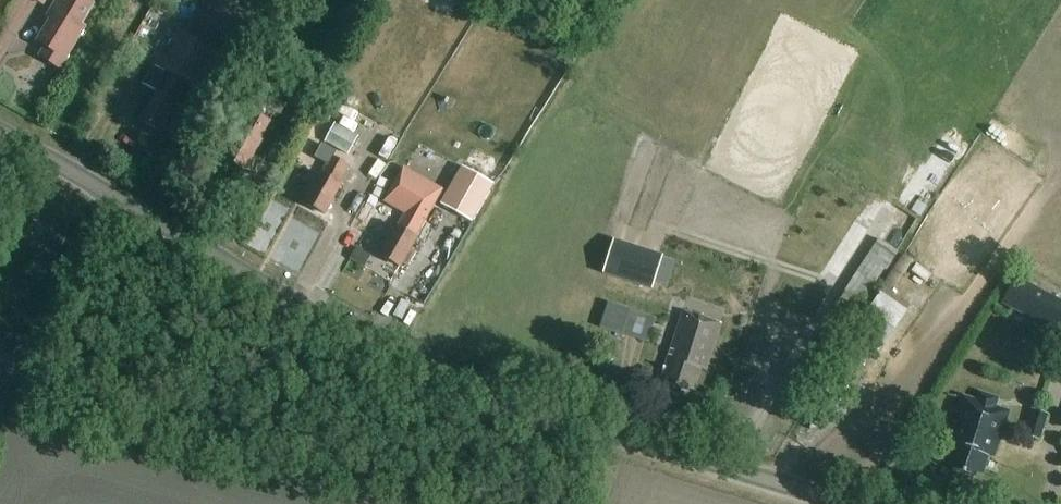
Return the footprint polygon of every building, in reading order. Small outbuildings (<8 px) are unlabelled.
[(60,68),(85,26),(81,24),(93,4),(87,0),(56,0),(51,9),(55,11),(37,41),(45,46),(39,55),(60,68)] [(220,52),(178,29),(165,53),(153,47),(145,61),(152,65),(141,85),(157,94),(141,121),(161,131),(177,102),(175,102),(185,83),(199,91),(220,52)] [(230,98),(252,110),(242,128),(241,128),(225,157),(244,168),(260,139),(259,139),(270,120),(275,123),(290,100),(267,85),(265,88),(243,74),(230,98)] [(334,123),(324,141),(348,154),(358,136),(334,123)] [(304,203),(323,213),(339,184),(338,183),(349,164),(332,155),(334,152),(322,145),(315,156),(326,162),(304,203)] [(461,166),(440,204),(472,222),(493,184),(461,166)] [(397,225),(380,254),(399,266),(416,237),(440,196),(400,172),(387,195),(408,207),(397,226),(397,225)] [(841,294),(833,306),(846,314),(854,302),(858,305),(895,248),(878,237),(841,294)] [(663,255),(613,239),(602,273),(652,289),(663,255)] [(313,267),(330,275),(339,256),(322,249),(313,267)] [(1014,276),(1000,303),(1044,326),(1058,299),(1014,276)] [(909,304),(882,287),(839,354),(845,358),(861,368),(875,345),(881,348),(909,304)] [(628,308),(607,301),(598,326),(620,333),(628,308)] [(705,369),(720,322),(682,310),(661,375),(668,377),(666,383),(687,390),(688,384),(695,386),(701,368),(705,369)] [(831,381),(850,394),(865,371),(861,368),(845,358),(831,381)] [(992,457),(1007,411),(993,407),(996,398),(979,393),(977,401),(963,397),(948,442),(954,444),(948,463),(954,465),(952,470),(973,477),(974,472),(981,473),(987,455),(992,457)] [(1025,435),(1040,440),(1049,414),(1033,409),(1025,435)]
